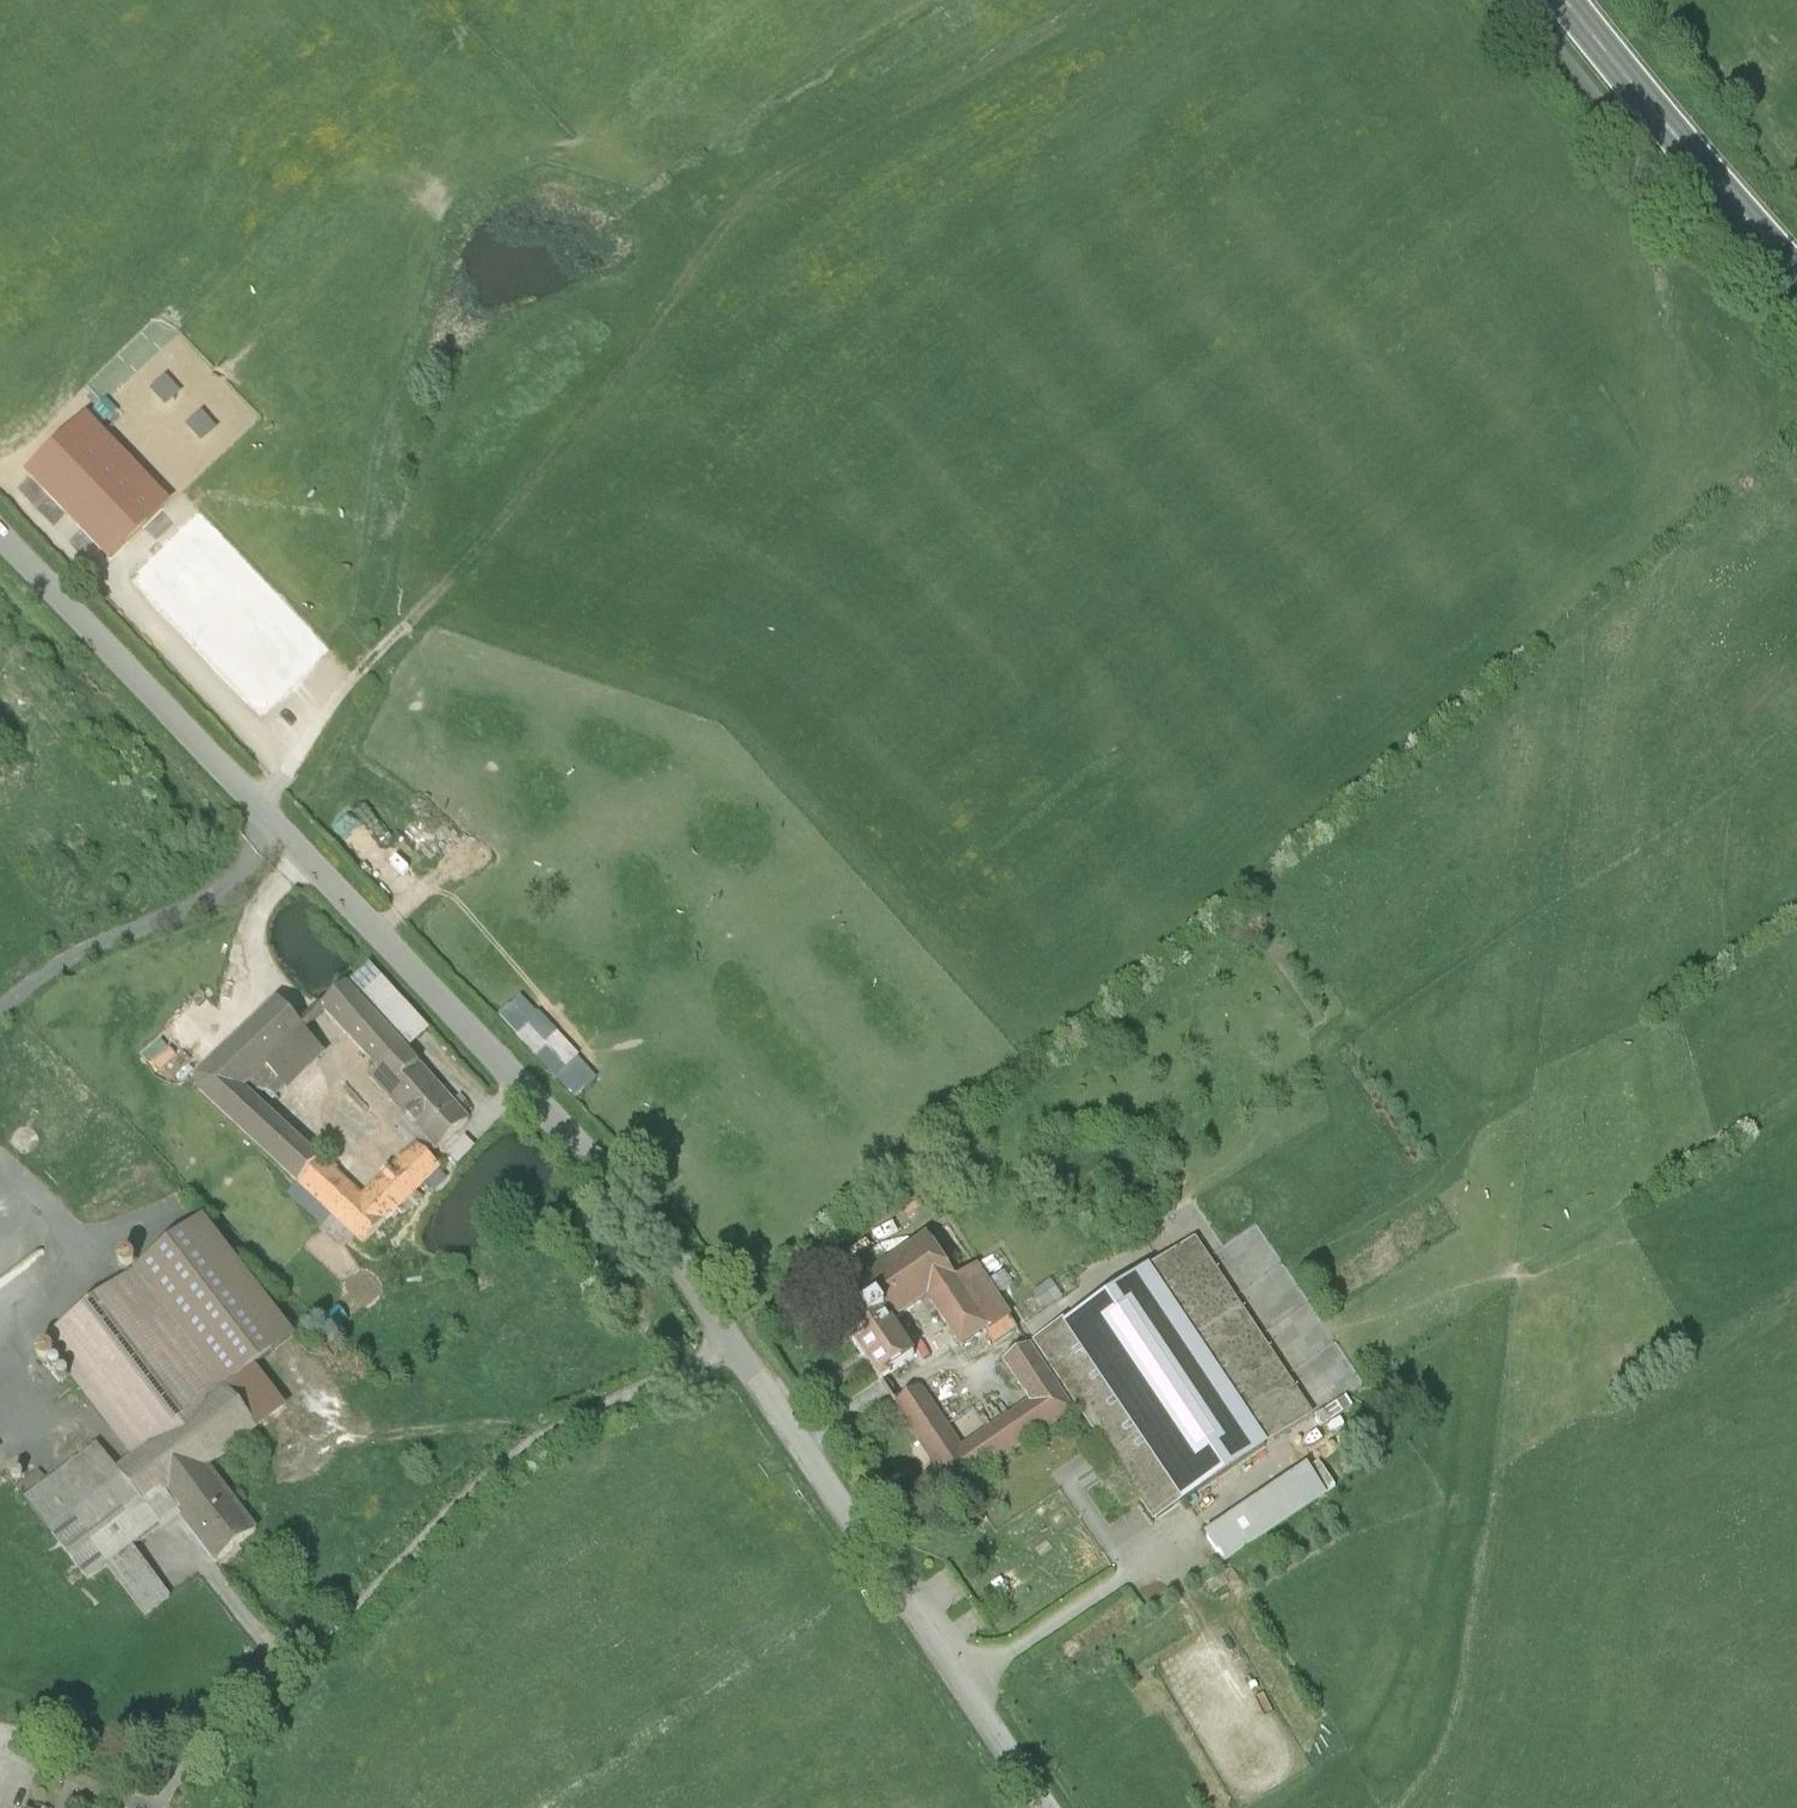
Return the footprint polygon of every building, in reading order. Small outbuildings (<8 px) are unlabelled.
[(369,963),(348,982),(408,1048),(429,1030),(369,963)] [(348,982),(345,979),(318,1003),(326,1011),(377,1069),(368,1076),(436,1149),(469,1118),(408,1048),(348,982)] [(194,1079),(199,1084),(298,1182),(361,1245),(438,1168),(412,1142),(359,1195),(258,1095),(263,1090),(270,1097),(283,1085),(287,1090),(326,1051),(305,1031),(297,1023),(273,999),(194,1079)] [(521,999),(500,1019),(572,1096),(594,1076),(577,1058),(579,1056),(539,1013),(536,1015),(521,999)] [(326,1011),(318,1003),(297,1023),(305,1031),(326,1011)] [(258,1532),(210,1469),(286,1410),(254,1369),(292,1339),(199,1218),(39,1340),(131,1460),(117,1470),(97,1444),(24,1500),(88,1583),(107,1569),(145,1619),(172,1598),(134,1549),(177,1516),(214,1565),(258,1532)] [(937,1262),(920,1237),(824,1302),(844,1332),(874,1381),(907,1362),(879,1314),(922,1285),(959,1343),(1015,1309),(972,1241),(937,1262)] [(951,1496),(1062,1421),(1066,1418),(1146,1535),(1309,1424),(1191,1252),(1049,1348),(1043,1340),(1002,1368),(1024,1400),(953,1448),(913,1390),(887,1407),(938,1483),(941,1481),(951,1496)] [(1316,1461),(1211,1529),(1231,1560),(1337,1492),(1316,1461)]
